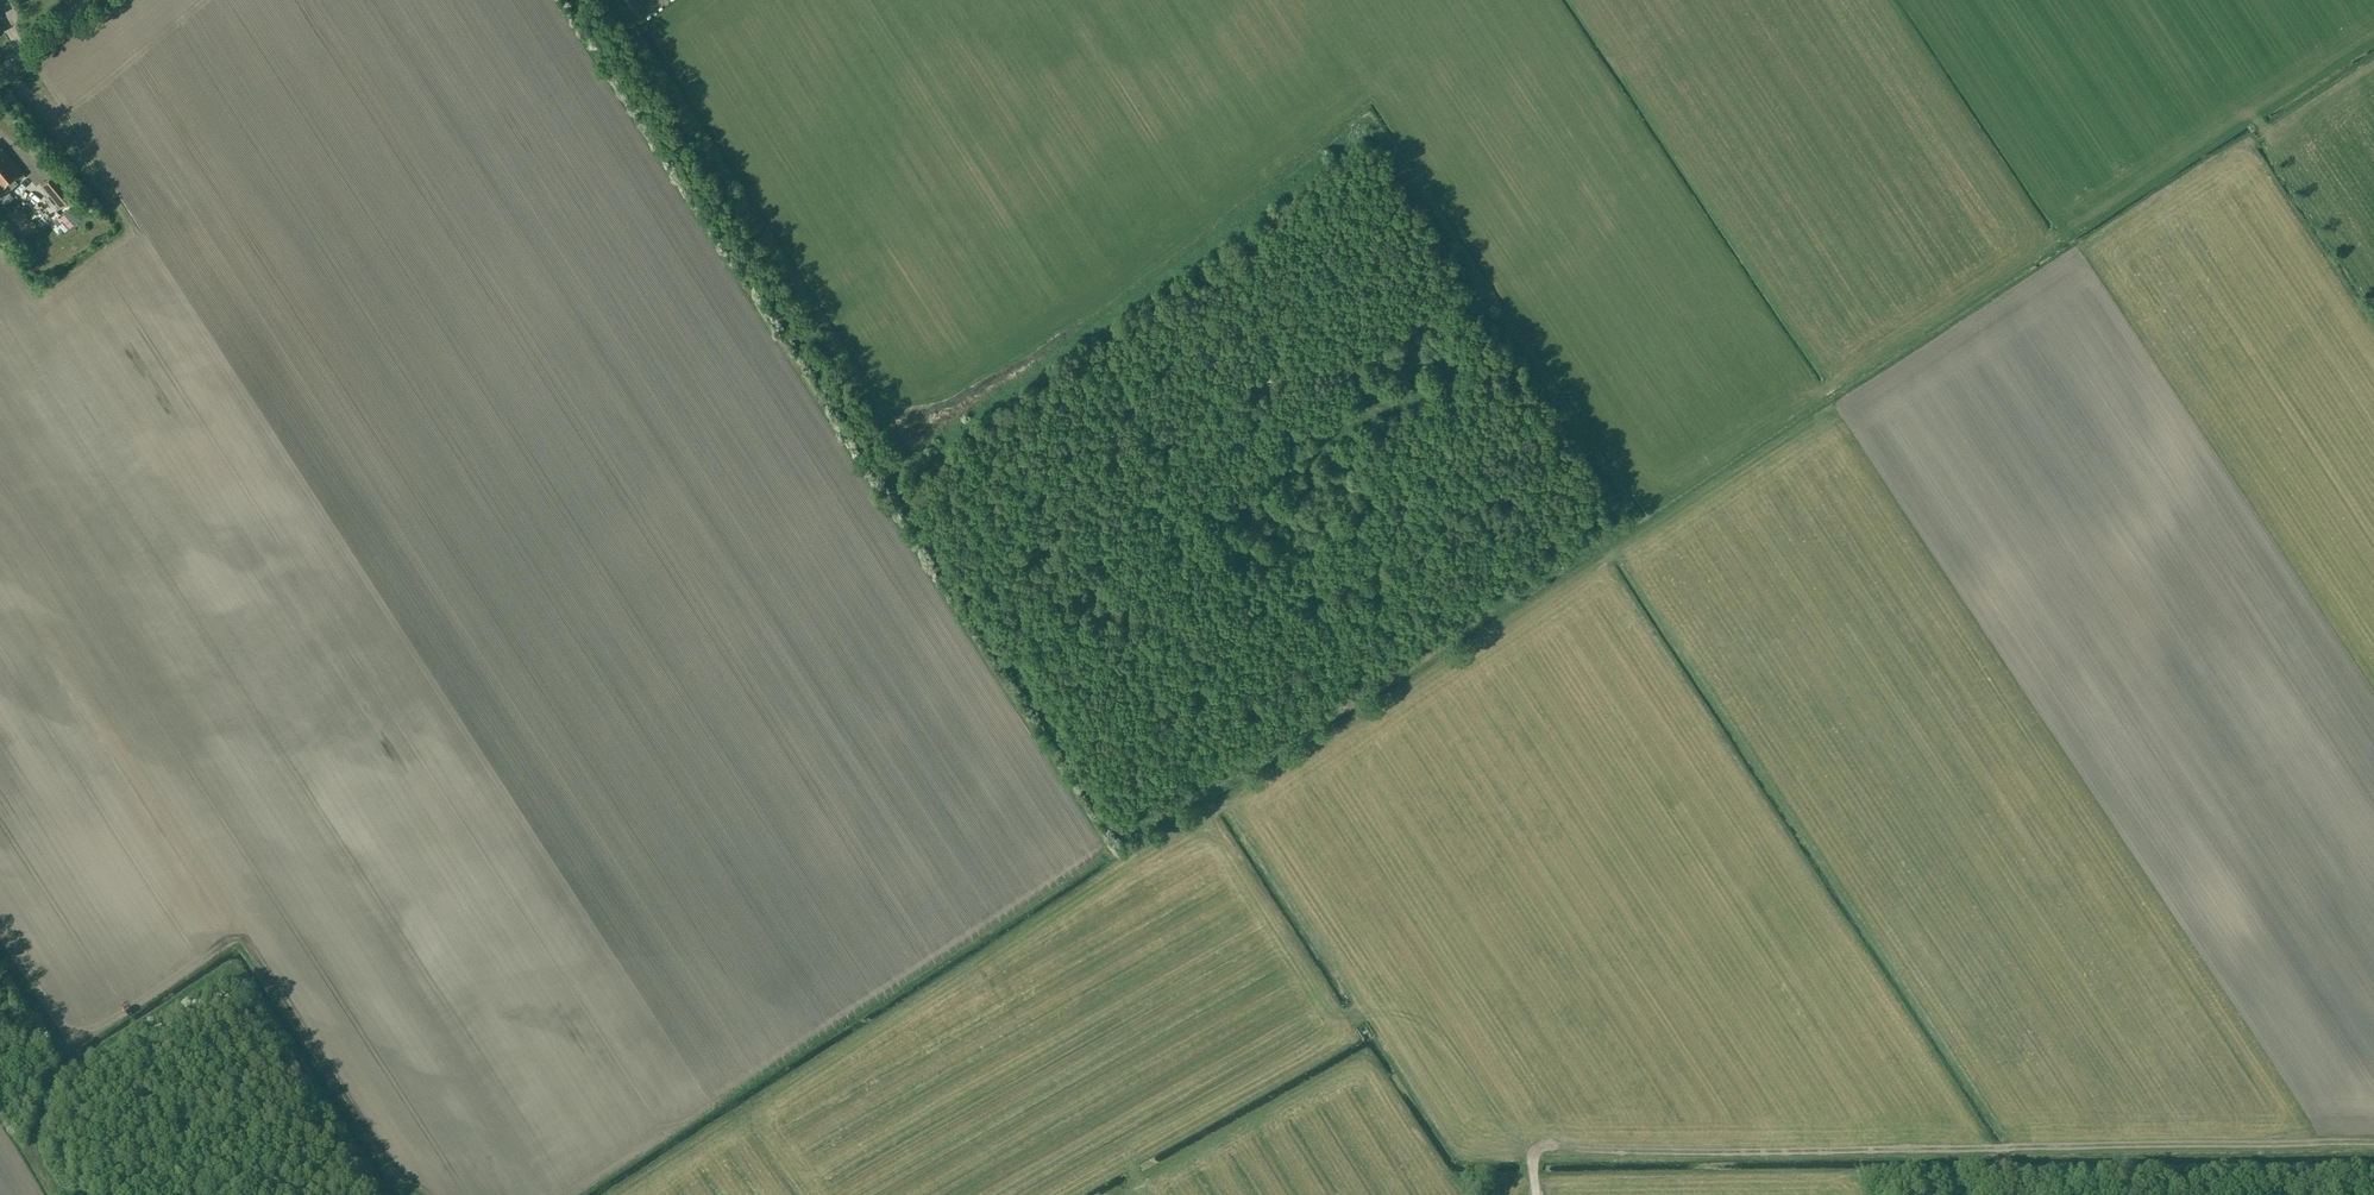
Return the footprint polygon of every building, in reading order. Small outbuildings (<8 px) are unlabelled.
[(1,148),(0,148),(0,190),(6,185),(8,188),(25,174),(2,147),(1,148)] [(29,175),(33,171),(25,161),(20,165),(29,175)] [(40,184),(59,207),(73,195),(53,172),(40,184)] [(37,237),(51,253),(78,228),(64,212),(37,237)]
